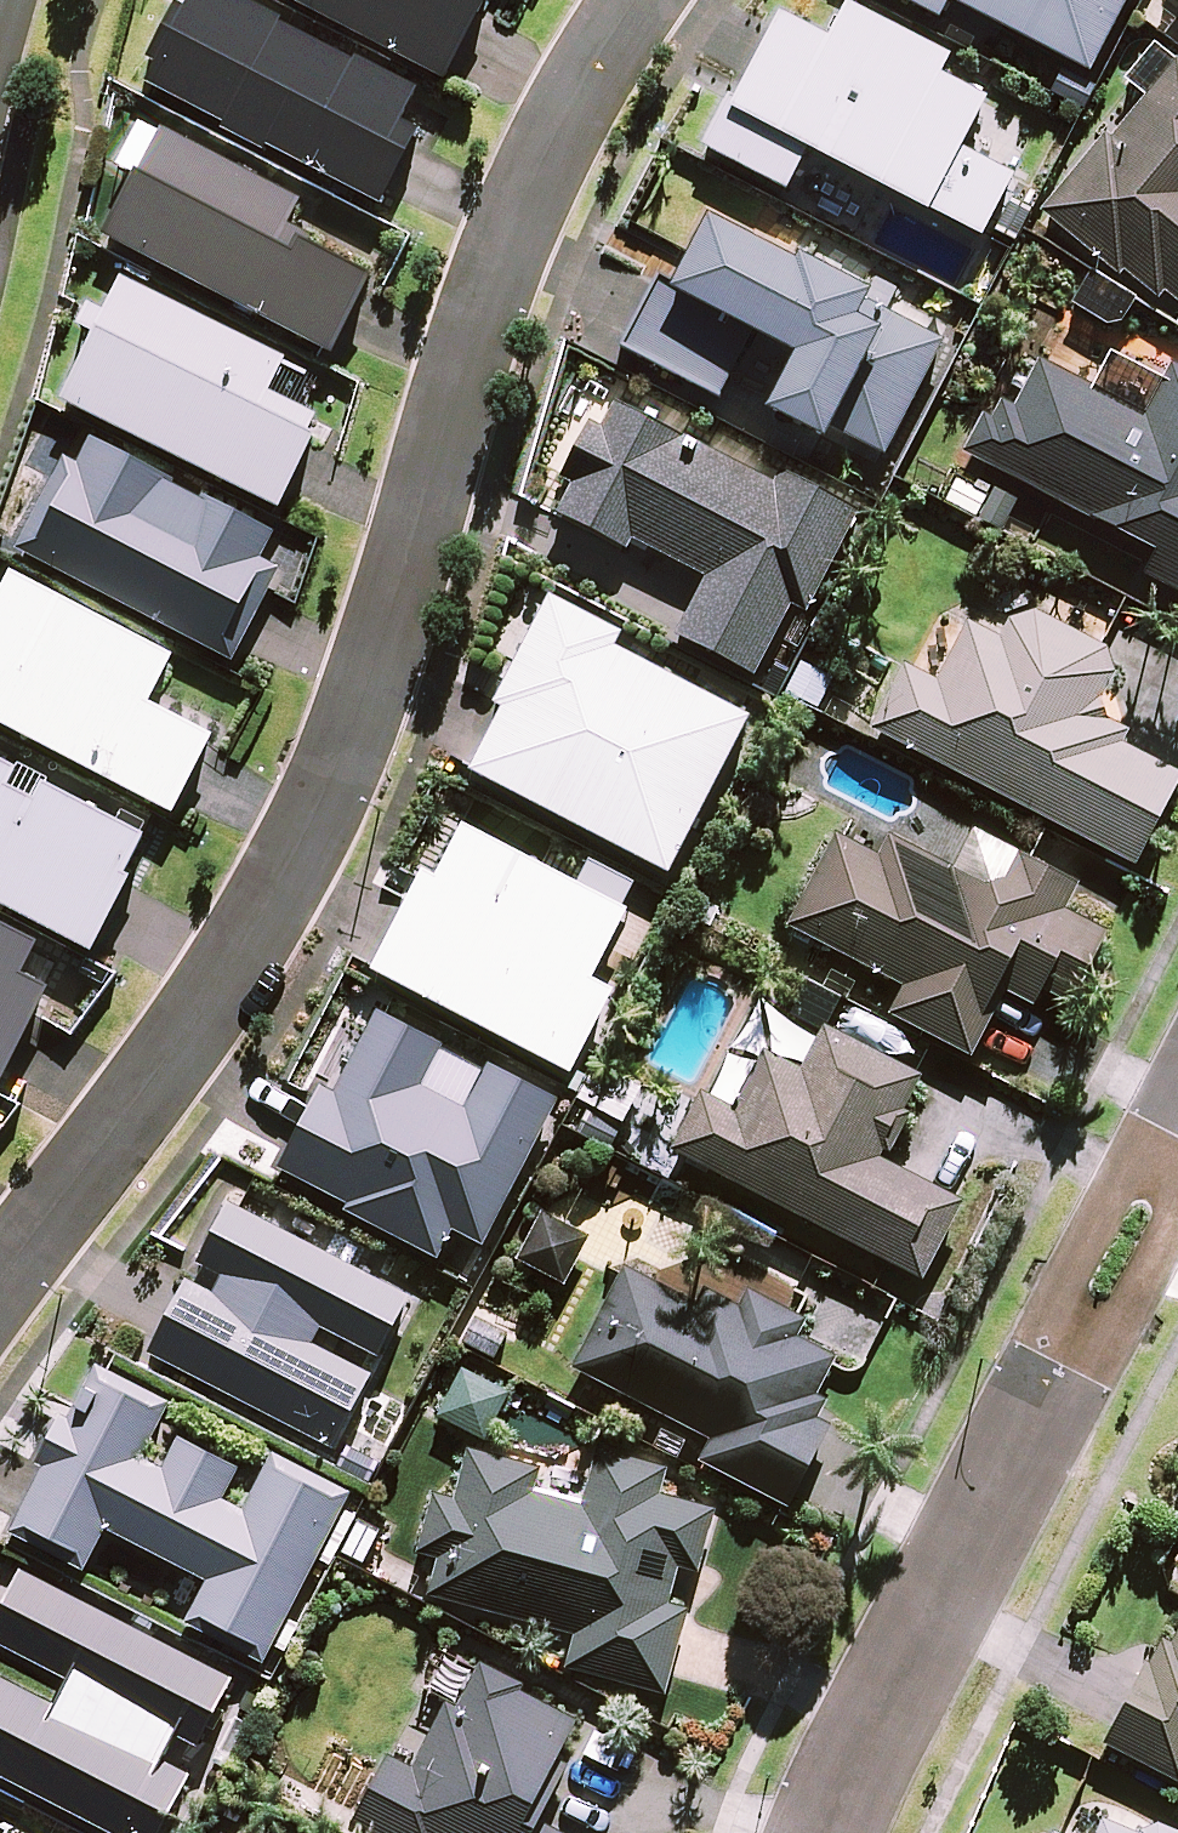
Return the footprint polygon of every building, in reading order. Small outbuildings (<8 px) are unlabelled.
[(148,87),(226,127),(223,132),(265,155),(268,150),(382,209),(421,134),(402,125),(419,94),(357,62),(355,66),(283,28),(285,25),(236,0),(194,0),(186,14),(178,9),(149,62),(158,67),(148,87)] [(285,0),(444,84),(489,0),(285,0)] [(937,20),(945,3),(1090,74),(1126,0),(897,0),(937,20)] [(1159,3),(1177,19),(1177,0),(1161,0),(1159,3)] [(701,148),(785,193),(806,152),(926,214),(928,212),(980,240),(1013,178),(960,149),(986,100),(940,75),(949,58),(845,4),(827,39),(778,14),(733,100),(727,98),(701,148)] [(1152,46),(1124,82),(1140,94),(1045,216),(1151,298),(1158,289),(1177,305),(1177,66),(1152,46)] [(137,180),(107,239),(335,359),(374,282),(309,246),(314,239),(290,226),(302,204),(163,132),(161,135),(140,125),(117,169),(137,180)] [(670,285),(658,278),(619,349),(718,401),(750,336),(791,357),(763,411),(822,442),(828,431),(883,458),(942,343),(885,313),(896,290),(873,279),(866,293),(795,256),(791,264),(706,218),(670,285)] [(96,338),(63,404),(281,514),(319,438),(311,435),(319,418),(272,395),(288,361),(122,282),(106,315),(91,307),(79,329),(96,338)] [(1117,358),(1098,394),(1035,361),(982,462),(1155,553),(1143,575),(1177,594),(1177,377),(1167,371),(1161,381),(1117,358)] [(772,485),(613,403),(600,429),(589,423),(558,480),(570,485),(555,513),(626,551),(632,539),(703,578),(672,637),(753,678),(789,606),(805,615),(857,512),(779,472),(772,485)] [(64,460),(17,552),(234,662),(279,572),(261,563),(275,535),(211,502),(209,505),(173,487),(175,482),(92,441),(79,468),(64,460)] [(11,576),(0,596),(0,725),(171,813),(210,738),(146,705),(170,658),(11,576)] [(984,591),(940,677),(908,660),(872,731),(1131,864),(1177,773),(1177,759),(1091,714),(1119,661),(984,591)] [(500,710),(467,771),(667,875),(749,718),(614,648),(621,635),(548,597),(491,705),(500,710)] [(95,956),(135,881),(129,878),(150,839),(49,787),(52,782),(21,766),(19,771),(0,762),(0,907),(95,956)] [(420,870),(368,970),(569,1076),(612,990),(591,980),(626,911),(460,824),(434,877),(420,870)] [(877,859),(833,837),(787,930),(902,987),(888,1016),(967,1055),(1003,981),(1065,1012),(1104,933),(1025,894),(1019,906),(886,841),(877,859)] [(2,1088),(53,991),(25,977),(41,946),(0,925),(0,1087),(2,1088)] [(820,1039),(758,1007),(736,1049),(759,1061),(732,1112),(701,1096),(672,1152),(916,1278),(956,1202),(875,1159),(918,1076),(826,1028),(820,1039)] [(320,1088),(277,1169),(346,1206),(343,1211),(437,1261),(452,1232),(482,1248),(558,1101),(486,1065),(482,1072),(439,1050),(441,1046),(374,1012),(333,1095),(320,1088)] [(186,1280),(147,1354),(331,1449),(370,1375),(312,1345),(320,1329),(379,1360),(412,1296),(227,1200),(194,1264),(220,1277),(211,1293),(186,1280)] [(584,1243),(542,1217),(516,1259),(559,1285),(584,1243)] [(828,1422),(807,1411),(830,1365),(851,1376),(884,1312),(767,1252),(753,1280),(728,1267),(706,1310),(625,1268),(573,1369),(710,1440),(698,1461),(785,1506),(828,1422)] [(515,1336),(476,1315),(459,1346),(498,1367),(515,1336)] [(506,1394),(460,1370),(435,1416),(482,1441),(506,1394)] [(161,1415),(100,1384),(67,1451),(53,1444),(13,1523),(86,1560),(102,1529),(206,1581),(190,1613),(267,1652),(341,1505),(265,1467),(258,1480),(179,1441),(163,1472),(138,1460),(161,1415)] [(663,1470),(596,1452),(580,1508),(533,1495),(539,1473),(467,1452),(453,1502),(432,1496),(416,1554),(438,1560),(428,1595),(574,1636),(565,1667),(662,1694),(685,1611),(666,1606),(677,1566),(696,1571),(714,1507),(657,1491),(663,1470)] [(108,1832),(158,1832),(189,1776),(162,1762),(174,1737),(195,1748),(230,1680),(18,1571),(0,1607),(0,1645),(68,1681),(56,1707),(0,1677),(0,1775),(108,1832)] [(1168,1649),(1157,1643),(1103,1743),(1177,1783),(1177,1629),(1168,1649)] [(442,1653),(387,1759),(354,1822),(375,1832),(555,1832),(535,1823),(562,1771),(551,1765),(573,1721),(442,1653)] [(1100,1821),(1095,1832),(1131,1832),(1100,1821)]
